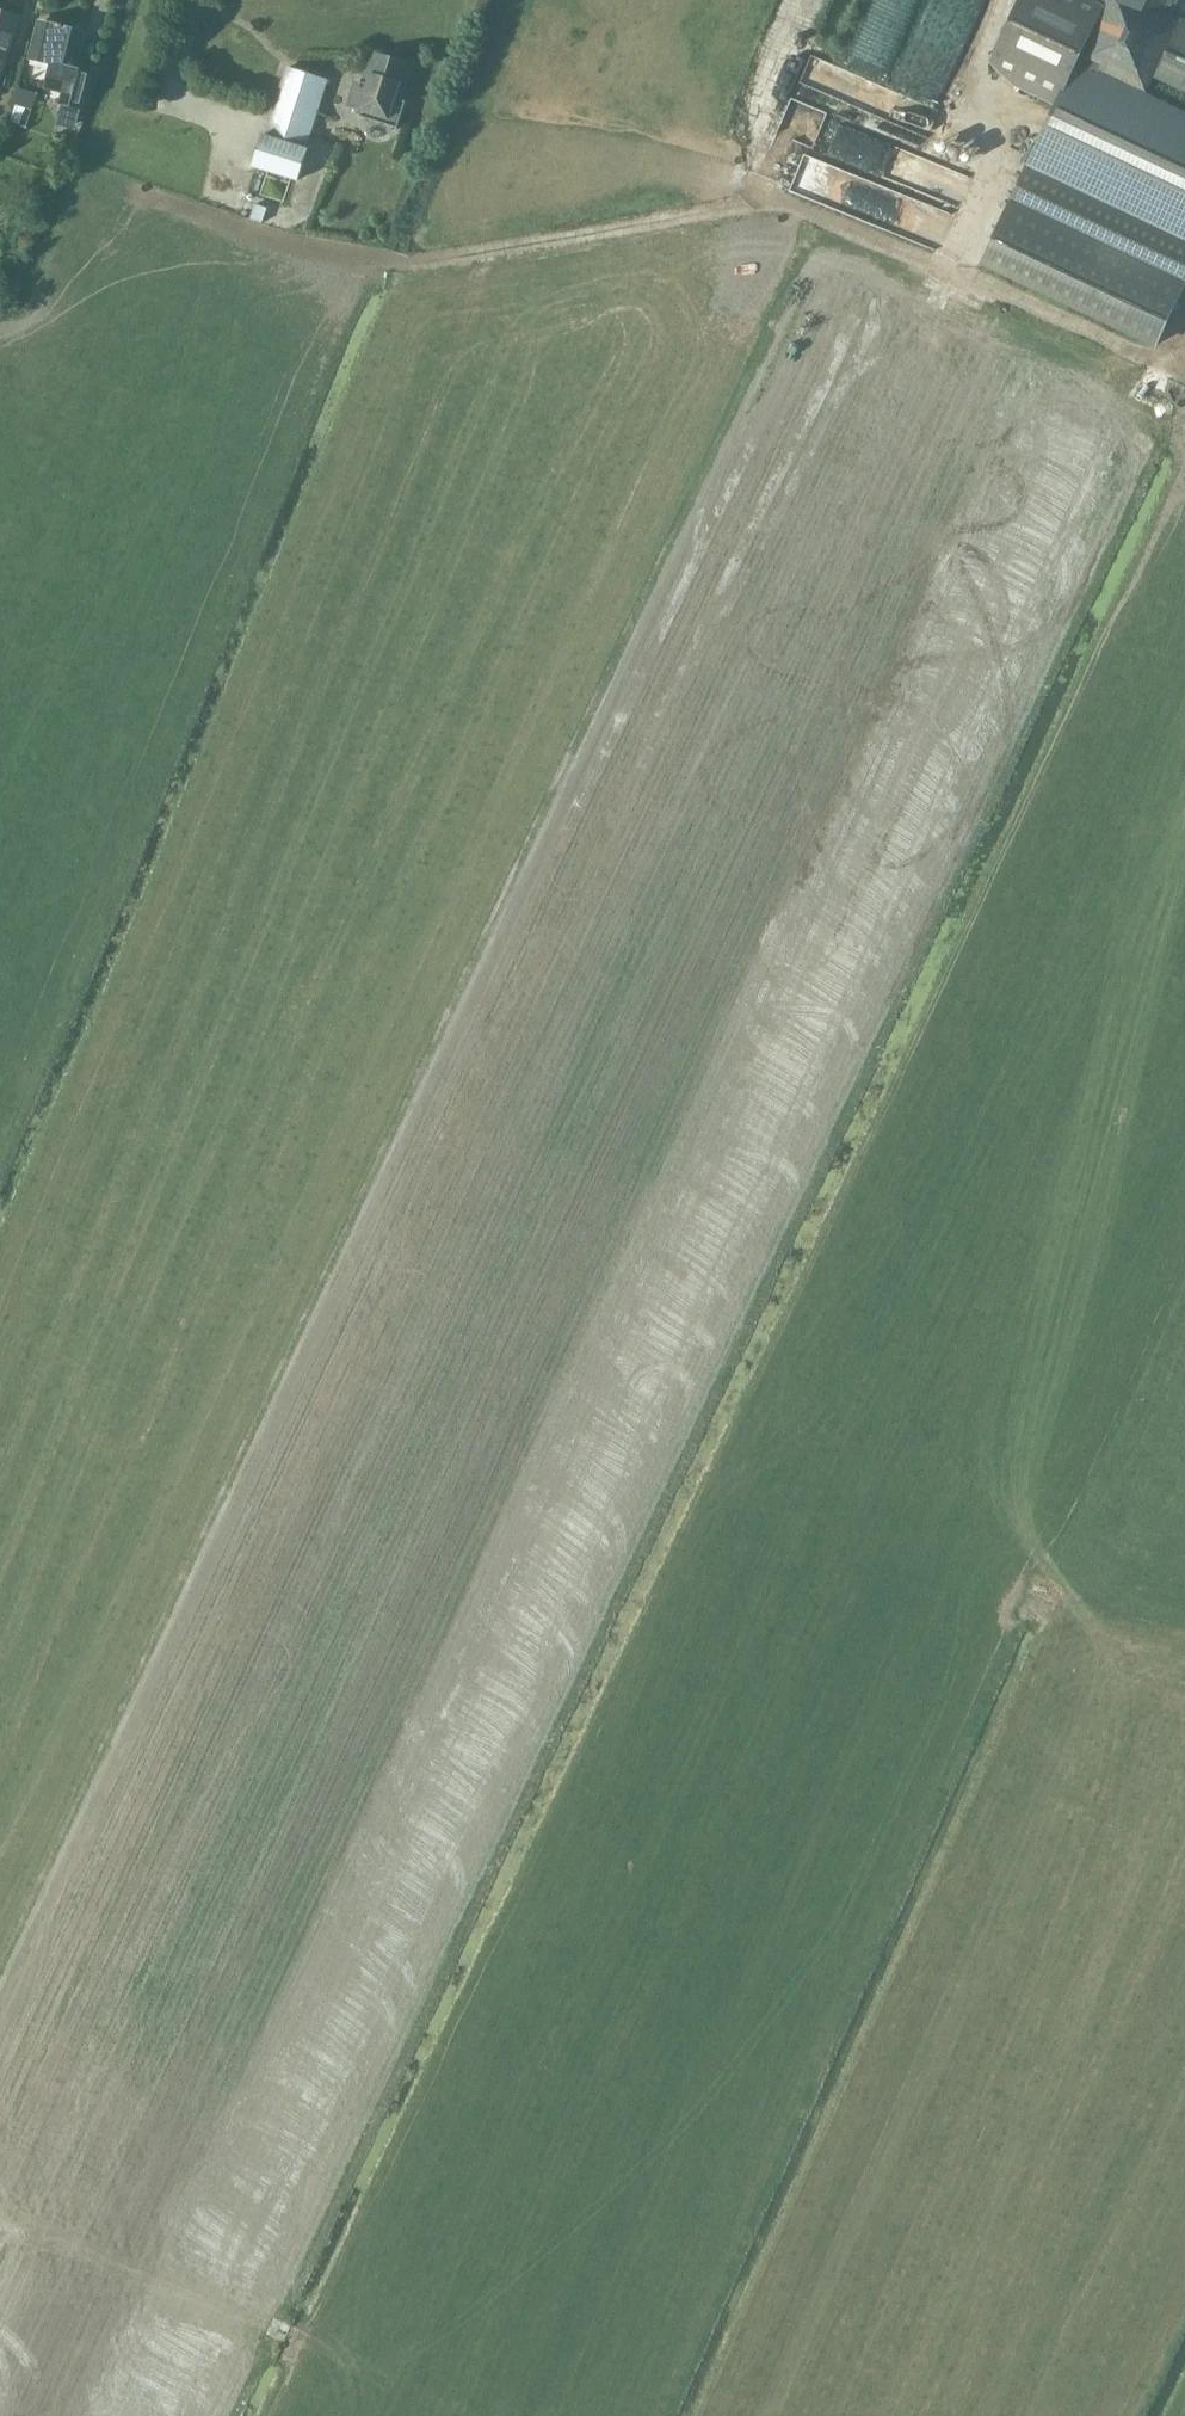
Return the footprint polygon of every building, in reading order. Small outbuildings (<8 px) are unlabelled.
[(1102,6),(1088,0),(1019,0),(990,62),(1012,84),(1055,105),(1022,172),(1184,249),(1184,111),(1147,93),(1154,78),(1184,93),(1184,19),(1173,13),(1179,0),(1105,0),(1102,6)] [(20,17),(0,11),(0,82),(20,17)] [(959,33),(928,25),(929,20),(921,17),(915,39),(905,36),(898,64),(919,70),(922,58),(950,66),(959,33)] [(53,63),(48,80),(45,92),(62,96),(61,103),(83,108),(92,73),(74,68),(83,32),(41,21),(31,58),(53,63)] [(365,83),(358,80),(350,105),(363,109),(361,115),(398,126),(407,99),(400,97),(411,62),(375,51),(365,83)] [(252,168),(257,170),(299,182),(309,148),(308,148),(330,79),(287,66),(264,133),(252,168)] [(793,86),(783,121),(817,130),(826,95),(793,86)] [(962,196),(974,159),(878,130),(874,143),(892,148),(884,172),(962,196)] [(838,192),(847,153),(803,143),(794,182),(838,192)] [(1022,172),(1011,196),(1184,280),(1184,249),(1022,172)] [(1011,196),(979,261),(1157,347),(1184,289),(1184,280),(1011,196)] [(252,200),(248,216),(262,219),(266,203),(252,200)]
